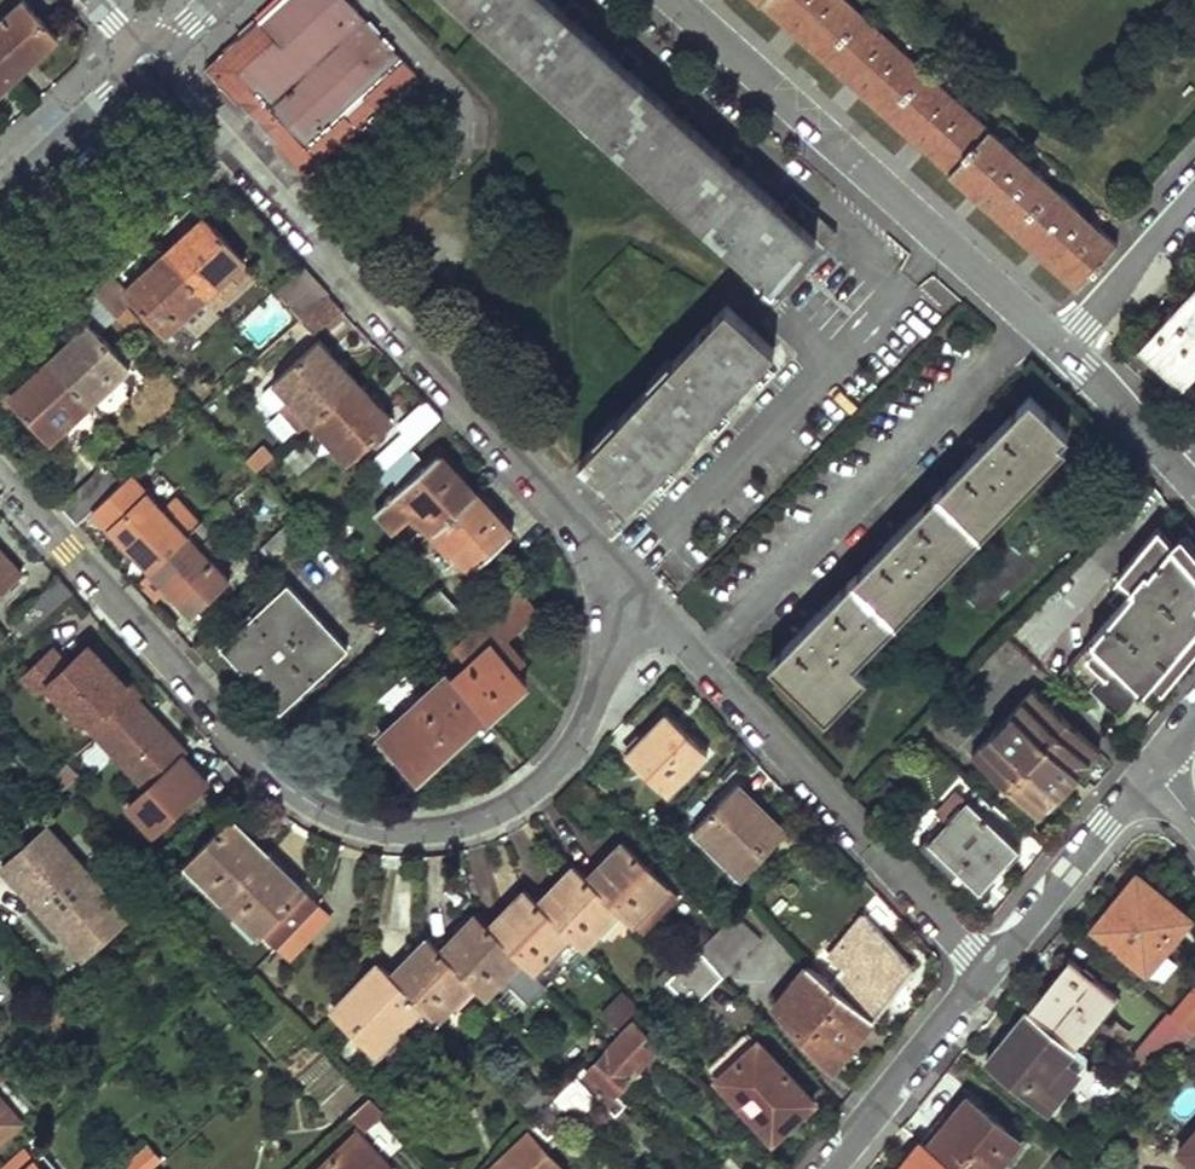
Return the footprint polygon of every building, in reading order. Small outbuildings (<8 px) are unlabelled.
[(347,0),(278,0),(276,2),(254,22),(261,30),(226,61),(318,164),(355,129),(361,132),(380,115),(376,110),(415,74),(347,0)] [(769,284),(810,239),(818,247),(833,231),(810,210),(797,224),(772,202),(717,152),(674,112),(633,75),(583,29),(551,0),(452,0),(769,284)] [(1075,289),(1115,243),(842,0),(751,0),(771,18),(815,58),(862,101),(901,135),(934,164),(975,200),(1025,244),(1070,285),(1075,289)] [(23,3),(3,20),(8,25),(0,32),(0,63),(9,73),(26,57),(30,62),(48,46),(55,39),(23,3)] [(305,176),(318,164),(226,61),(261,30),(254,22),(205,67),(305,176)] [(0,63),(0,80),(9,73),(0,63)] [(242,261),(206,221),(191,236),(181,244),(178,239),(163,253),(199,293),(213,308),(238,286),(229,276),(240,267),(238,265),(242,261)] [(149,266),(136,251),(124,263),(111,274),(124,289),(149,266)] [(199,293),(163,253),(149,266),(124,289),(111,274),(94,291),(115,315),(131,300),(163,336),(180,319),(176,315),(199,293)] [(329,295),(303,266),(271,297),(296,325),(302,319),(329,295)] [(249,278),(240,267),(229,276),(238,286),(249,278)] [(1138,346),(1150,356),(1182,384),(1194,369),(1194,282),(1138,346)] [(93,329),(111,347),(129,330),(115,315),(94,291),(74,308),(88,324),(93,329)] [(342,309),(329,295),(302,319),(315,333),(342,309)] [(723,304),(575,459),(622,505),(770,350),(723,304)] [(75,336),(62,347),(69,352),(93,329),(88,324),(75,336)] [(111,347),(93,329),(69,352),(62,347),(48,360),(85,400),(108,379),(113,384),(130,368),(111,347)] [(330,350),(322,341),(276,382),(292,399),(295,395),(314,416),(356,379),(342,364),(338,367),(326,353),(330,350)] [(338,367),(342,364),(330,350),(326,353),(338,367)] [(85,400),(48,360),(33,373),(39,378),(26,390),(14,401),(52,441),(69,426),(63,421),(85,400)] [(113,384),(108,379),(85,400),(90,406),(113,384)] [(369,394),(356,379),(314,416),(335,439),(332,444),(347,461),(389,424),(366,399),(369,394)] [(1027,395),(764,662),(821,717),(866,673),(851,660),(1063,446),(1057,439),(1065,431),(1027,395)] [(441,418),(427,402),(401,427),(406,432),(384,453),(392,463),(409,447),(441,418)] [(425,466),(409,447),(392,463),(379,475),(395,493),(378,509),(393,528),(418,508),(439,530),(478,494),(440,453),(425,466)] [(122,484),(106,466),(61,507),(78,525),(95,510),(122,484)] [(133,474),(122,484),(95,510),(134,553),(139,548),(156,567),(199,526),(177,501),(165,511),(133,474)] [(494,513),(478,494),(439,530),(475,569),(530,516),(511,496),(494,513)] [(234,512),(225,502),(199,526),(156,567),(171,584),(167,589),(192,615),(230,580),(211,561),(212,559),(200,545),(211,534),(234,512)] [(305,535),(293,522),(263,549),(276,563),(305,535)] [(1064,667),(1118,718),(1194,626),(1194,573),(1184,562),(1156,526),(1116,578),(1122,583),(1108,600),(1116,607),(1064,667)] [(224,548),(211,534),(200,545),(212,559),(224,548)] [(0,546),(0,592),(23,571),(0,546)] [(74,592),(60,576),(14,617),(29,633),(74,592)] [(348,646),(288,583),(222,644),(282,708),(348,646)] [(463,610),(442,587),(420,608),(440,631),(463,610)] [(536,609),(518,588),(469,634),(482,651),(451,680),(482,715),(486,719),(527,681),(504,657),(515,647),(505,637),(536,609)] [(105,660),(90,644),(67,664),(51,647),(23,672),(40,691),(49,683),(67,703),(74,697),(103,728),(130,703),(119,691),(127,684),(105,660)] [(130,703),(138,695),(145,689),(112,654),(105,660),(127,684),(119,691),(130,703)] [(451,680),(445,673),(380,733),(417,773),(482,715),(451,680)] [(1097,749),(1031,689),(970,755),(1037,816),(1062,788),(1057,782),(1065,772),(1072,778),(1097,749)] [(147,706),(138,695),(130,703),(140,713),(147,706)] [(103,728),(74,697),(67,703),(96,734),(103,728)] [(186,747),(147,706),(140,713),(130,703),(103,728),(132,759),(125,765),(144,786),(176,756),(181,752),(186,747)] [(710,751),(668,711),(628,752),(669,792),(710,751)] [(132,759),(103,728),(96,734),(125,765),(132,759)] [(91,740),(83,731),(68,745),(76,753),(91,740)] [(183,764),(188,759),(181,752),(176,756),(183,764)] [(176,756),(144,786),(127,802),(152,829),(206,779),(188,759),(183,764),(176,756)] [(1069,780),(1072,778),(1065,772),(1057,782),(1062,788),(1069,780)] [(759,806),(737,784),(692,832),(721,860),(726,855),(744,874),(767,850),(762,846),(776,831),(756,811),(759,806)] [(964,800),(927,845),(958,873),(971,858),(989,874),(994,867),(1012,844),(964,800)] [(64,846),(77,834),(60,815),(46,827),(64,846)] [(250,831),(234,815),(190,859),(212,881),(207,886),(222,901),(265,857),(245,836),(250,831)] [(46,827),(1,866),(81,957),(126,918),(110,899),(124,888),(77,834),(64,846),(46,827)] [(681,895),(624,839),(608,855),(612,858),(590,880),(618,908),(643,932),(681,895)] [(922,840),(916,846),(952,879),(958,873),(927,845),(922,840)] [(320,902),(290,873),(284,878),(265,857),(222,901),(234,913),(240,909),(276,947),(320,902)] [(971,858),(958,873),(976,889),(989,874),(971,858)] [(590,880),(574,864),(558,880),(561,885),(542,902),(586,947),(587,948),(600,934),(597,930),(618,908),(590,880)] [(1129,902),(1101,935),(1145,971),(1189,917),(1135,872),(1117,894),(1129,902)] [(586,947),(542,902),(527,886),(510,903),(514,908),(493,928),(521,956),(537,972),(551,959),(563,970),(586,947)] [(1114,898),(1091,926),(1101,935),(1129,902),(1117,894),(1114,898)] [(276,947),(286,957),(330,913),(320,902),(276,947)] [(493,928),(477,911),(462,927),(466,931),(444,952),(471,979),(488,997),(502,984),(497,980),(521,956),(493,928)] [(759,941),(735,912),(699,949),(724,977),(759,941)] [(903,963),(856,926),(831,956),(843,964),(829,982),(871,1017),(892,990),(886,984),(903,963)] [(444,952),(429,937),(413,954),(416,958),(397,977),(426,1006),(440,1020),(454,1007),(449,1003),(471,979),(444,952)] [(724,977),(699,949),(668,981),(695,1008),(724,977)] [(563,970),(551,959),(537,972),(549,984),(563,970)] [(1044,986),(1026,1008),(1033,1012),(1057,983),(1062,987),(1076,967),(1066,959),(1044,986)] [(397,977),(379,960),(363,977),(367,982),(340,1007),(388,1057),(404,1041),(397,1035),(426,1006),(397,977)] [(909,968),(903,963),(886,984),(892,990),(899,980),(909,968)] [(829,982),(808,965),(776,1005),(833,1067),(854,1040),(871,1017),(829,982)] [(1057,983),(1033,1012),(1074,1044),(1112,997),(1076,967),(1062,987),(1057,983)] [(1175,1017),(1194,1032),(1194,1031),(1194,994),(1175,1017)] [(1006,1033),(983,1061),(1045,1110),(1077,1071),(1062,1059),(1074,1044),(1033,1012),(1026,1008),(1006,1033)] [(1168,1011),(1130,1054),(1147,1070),(1156,1077),(1187,1040),(1194,1032),(1175,1017),(1168,1011)] [(691,1077),(661,1044),(658,1046),(637,1022),(594,1065),(590,1061),(579,1072),(601,1097),(617,1114),(627,1102),(617,1092),(654,1053),(682,1084),(691,1077)] [(1171,1090),(1194,1060),(1194,1048),(1188,1042),(1157,1079),(1171,1090)] [(811,1105),(757,1044),(715,1081),(772,1141),(799,1117),(811,1105)] [(1147,1070),(1131,1090),(1139,1098),(1156,1077),(1147,1070)] [(0,1071),(0,1136),(23,1115),(6,1097),(16,1089),(0,1071)] [(601,1097),(579,1072),(572,1080),(528,1125),(549,1150),(601,1097)] [(919,1142),(952,1168),(994,1168),(1015,1143),(957,1094),(941,1115),(919,1142)] [(385,1113),(371,1099),(350,1117),(366,1132),(385,1113)] [(528,1125),(485,1168),(560,1168),(563,1166),(549,1150),(528,1125)] [(1178,1153),(1194,1168),(1194,1133),(1178,1153)] [(359,1136),(331,1160),(331,1168),(384,1168),(384,1162),(359,1136)] [(919,1142),(897,1168),(952,1168),(919,1142)] [(994,1168),(1010,1168),(1025,1151),(1015,1143),(994,1168)] [(160,1161),(150,1149),(144,1153),(155,1166),(160,1161)] [(144,1153),(128,1167),(129,1168),(151,1168),(155,1166),(144,1153)] [(331,1160),(321,1168),(331,1168),(331,1160)]
